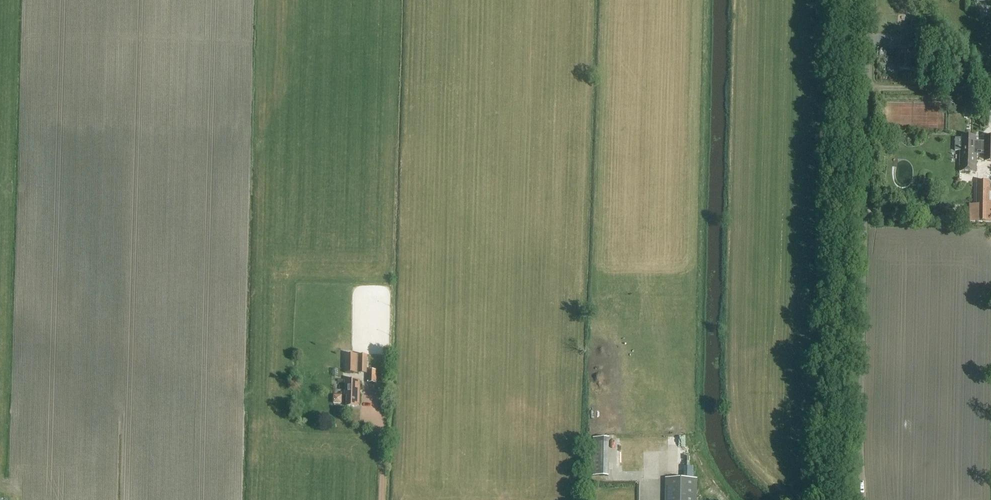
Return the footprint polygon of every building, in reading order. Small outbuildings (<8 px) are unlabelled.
[(917,45),(917,34),(908,34),(908,44),(917,45)] [(900,62),(900,70),(910,70),(910,62),(912,62),(912,47),(898,47),(898,62),(900,62)] [(984,137),(984,144),(975,144),(975,137),(962,136),(962,139),(955,139),(955,151),(960,151),(960,172),(976,173),(976,153),(984,153),(984,162),(990,162),(990,137),(984,137)] [(977,182),(977,206),(970,206),(970,222),(990,222),(990,191),(989,191),(989,182),(977,182)] [(344,374),(366,375),(367,356),(345,356),(344,374)] [(367,384),(376,384),(376,371),(368,371),(367,384)] [(347,407),(356,407),(356,404),(359,404),(360,381),(345,381),(344,395),(348,395),(347,407)] [(342,405),(342,396),(333,396),(333,405),(342,405)] [(610,475),(611,436),(595,436),(594,475),(610,475)] [(685,467),(684,479),(693,479),(693,467),(685,467)] [(666,478),(665,499),(696,499),(697,479),(693,479),(684,479),(666,478)]
